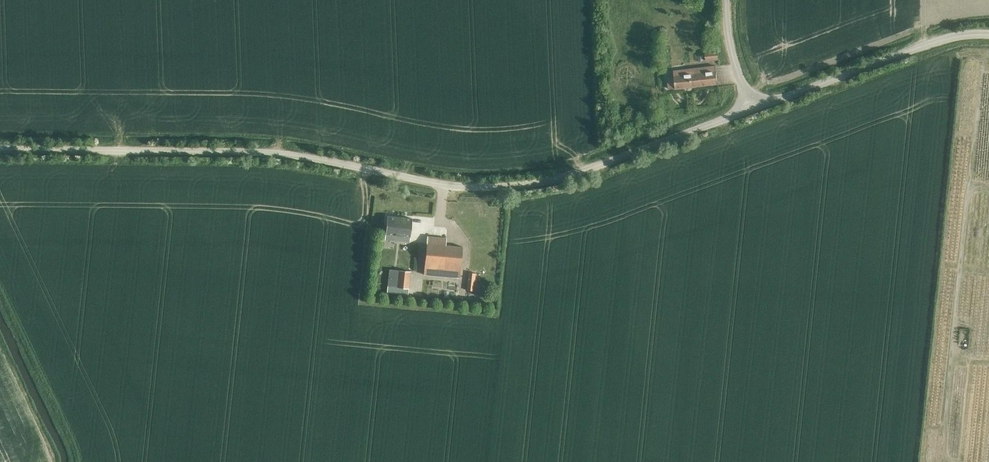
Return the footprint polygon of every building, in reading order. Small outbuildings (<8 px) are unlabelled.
[(717,50),(705,52),(706,61),(718,59),(717,50)] [(717,83),(715,66),(684,69),(684,74),(674,75),(674,76),(667,77),(668,88),(675,87),(675,88),(717,83)] [(387,215),(385,234),(403,236),(402,241),(409,241),(412,218),(387,215)] [(459,278),(462,246),(445,245),(446,238),(426,236),(423,274),(459,278)] [(406,295),(408,272),(397,271),(396,283),(390,283),(389,294),(406,295)] [(473,291),(474,273),(468,273),(466,290),(473,291)]
